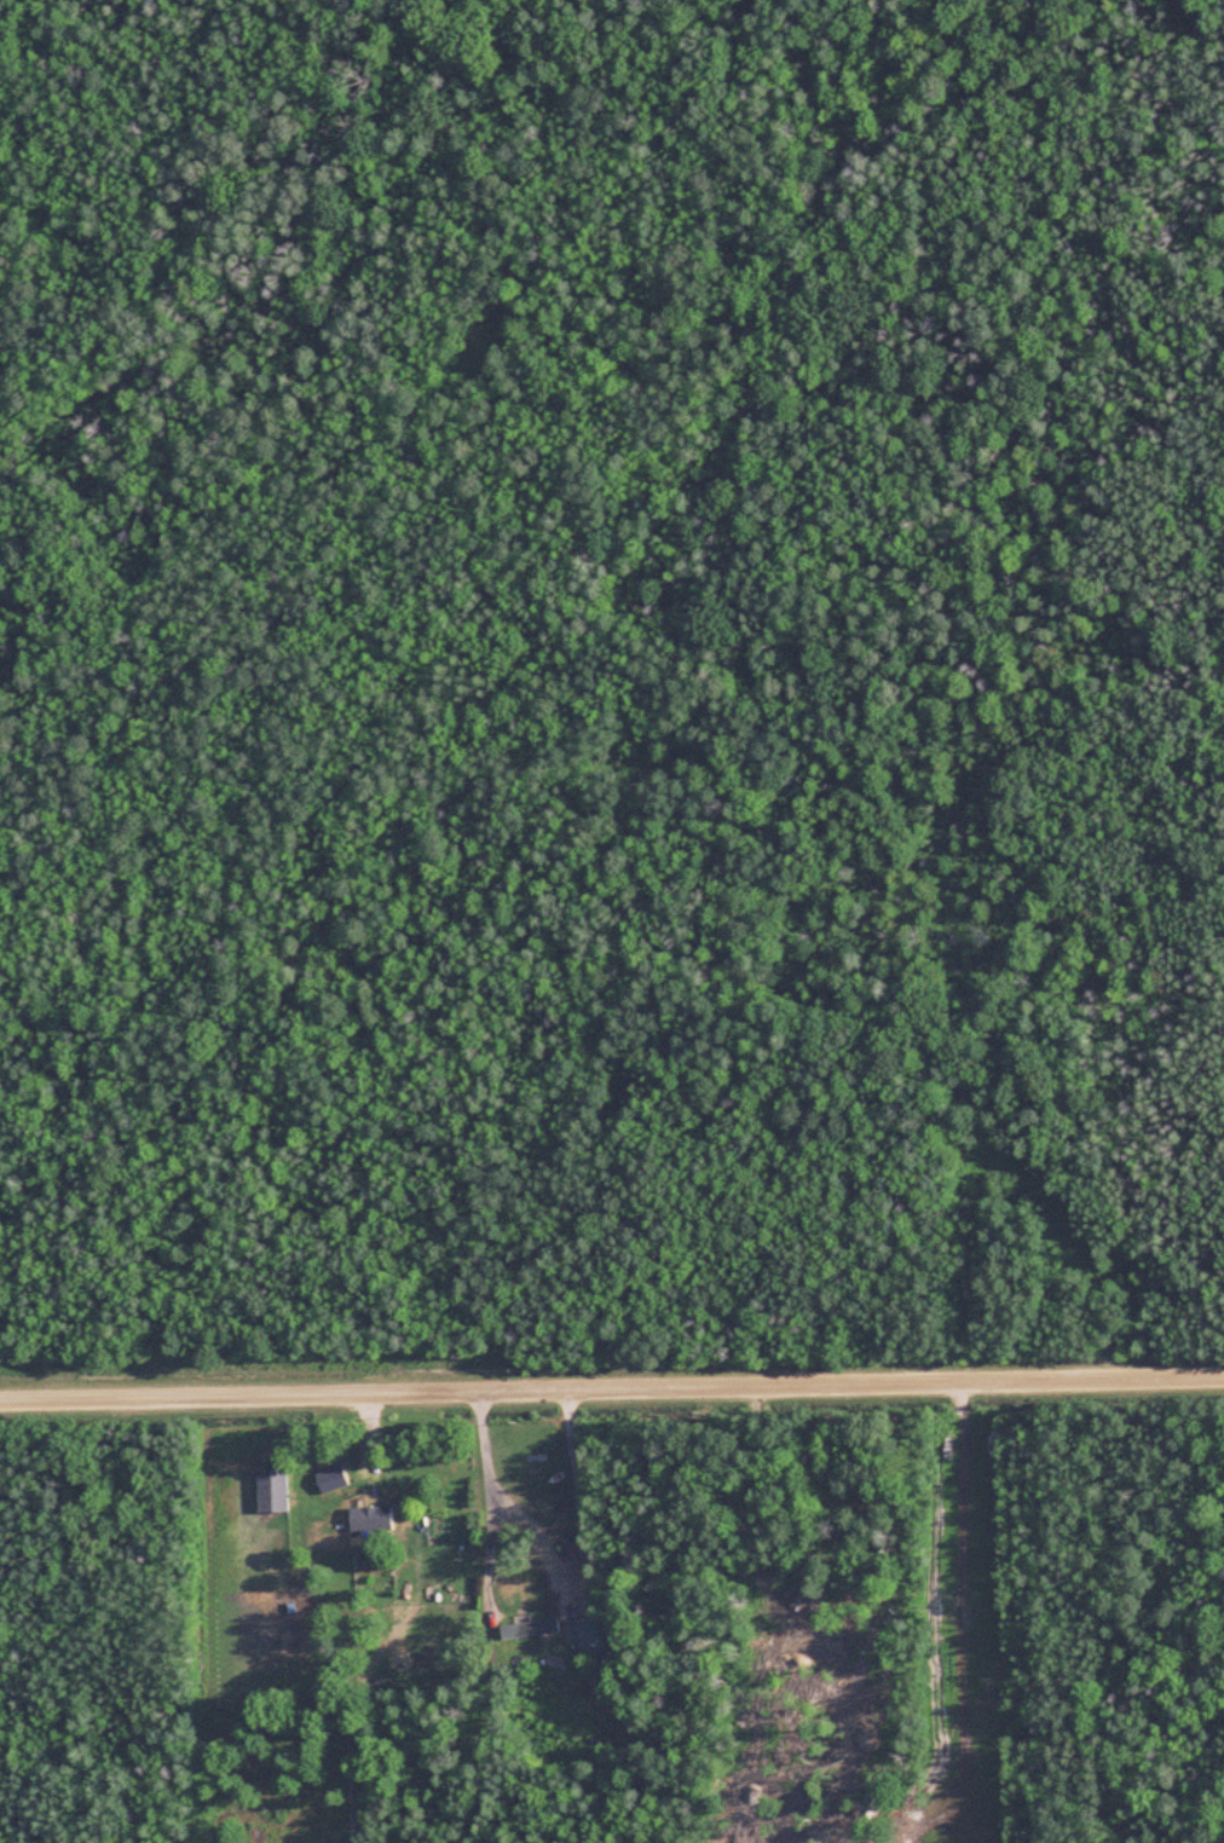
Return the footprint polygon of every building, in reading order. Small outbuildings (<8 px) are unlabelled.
[(347,1484),(339,1465),(315,1475),(323,1494),(347,1484)] [(286,1469),(257,1469),(257,1512),(286,1512),(286,1469)] [(349,1507),(349,1531),(392,1531),(392,1507),(349,1507)] [(570,1622),(581,1657),(607,1648),(596,1613),(570,1622)] [(498,1626),(500,1641),(557,1634),(555,1619),(498,1626)]
